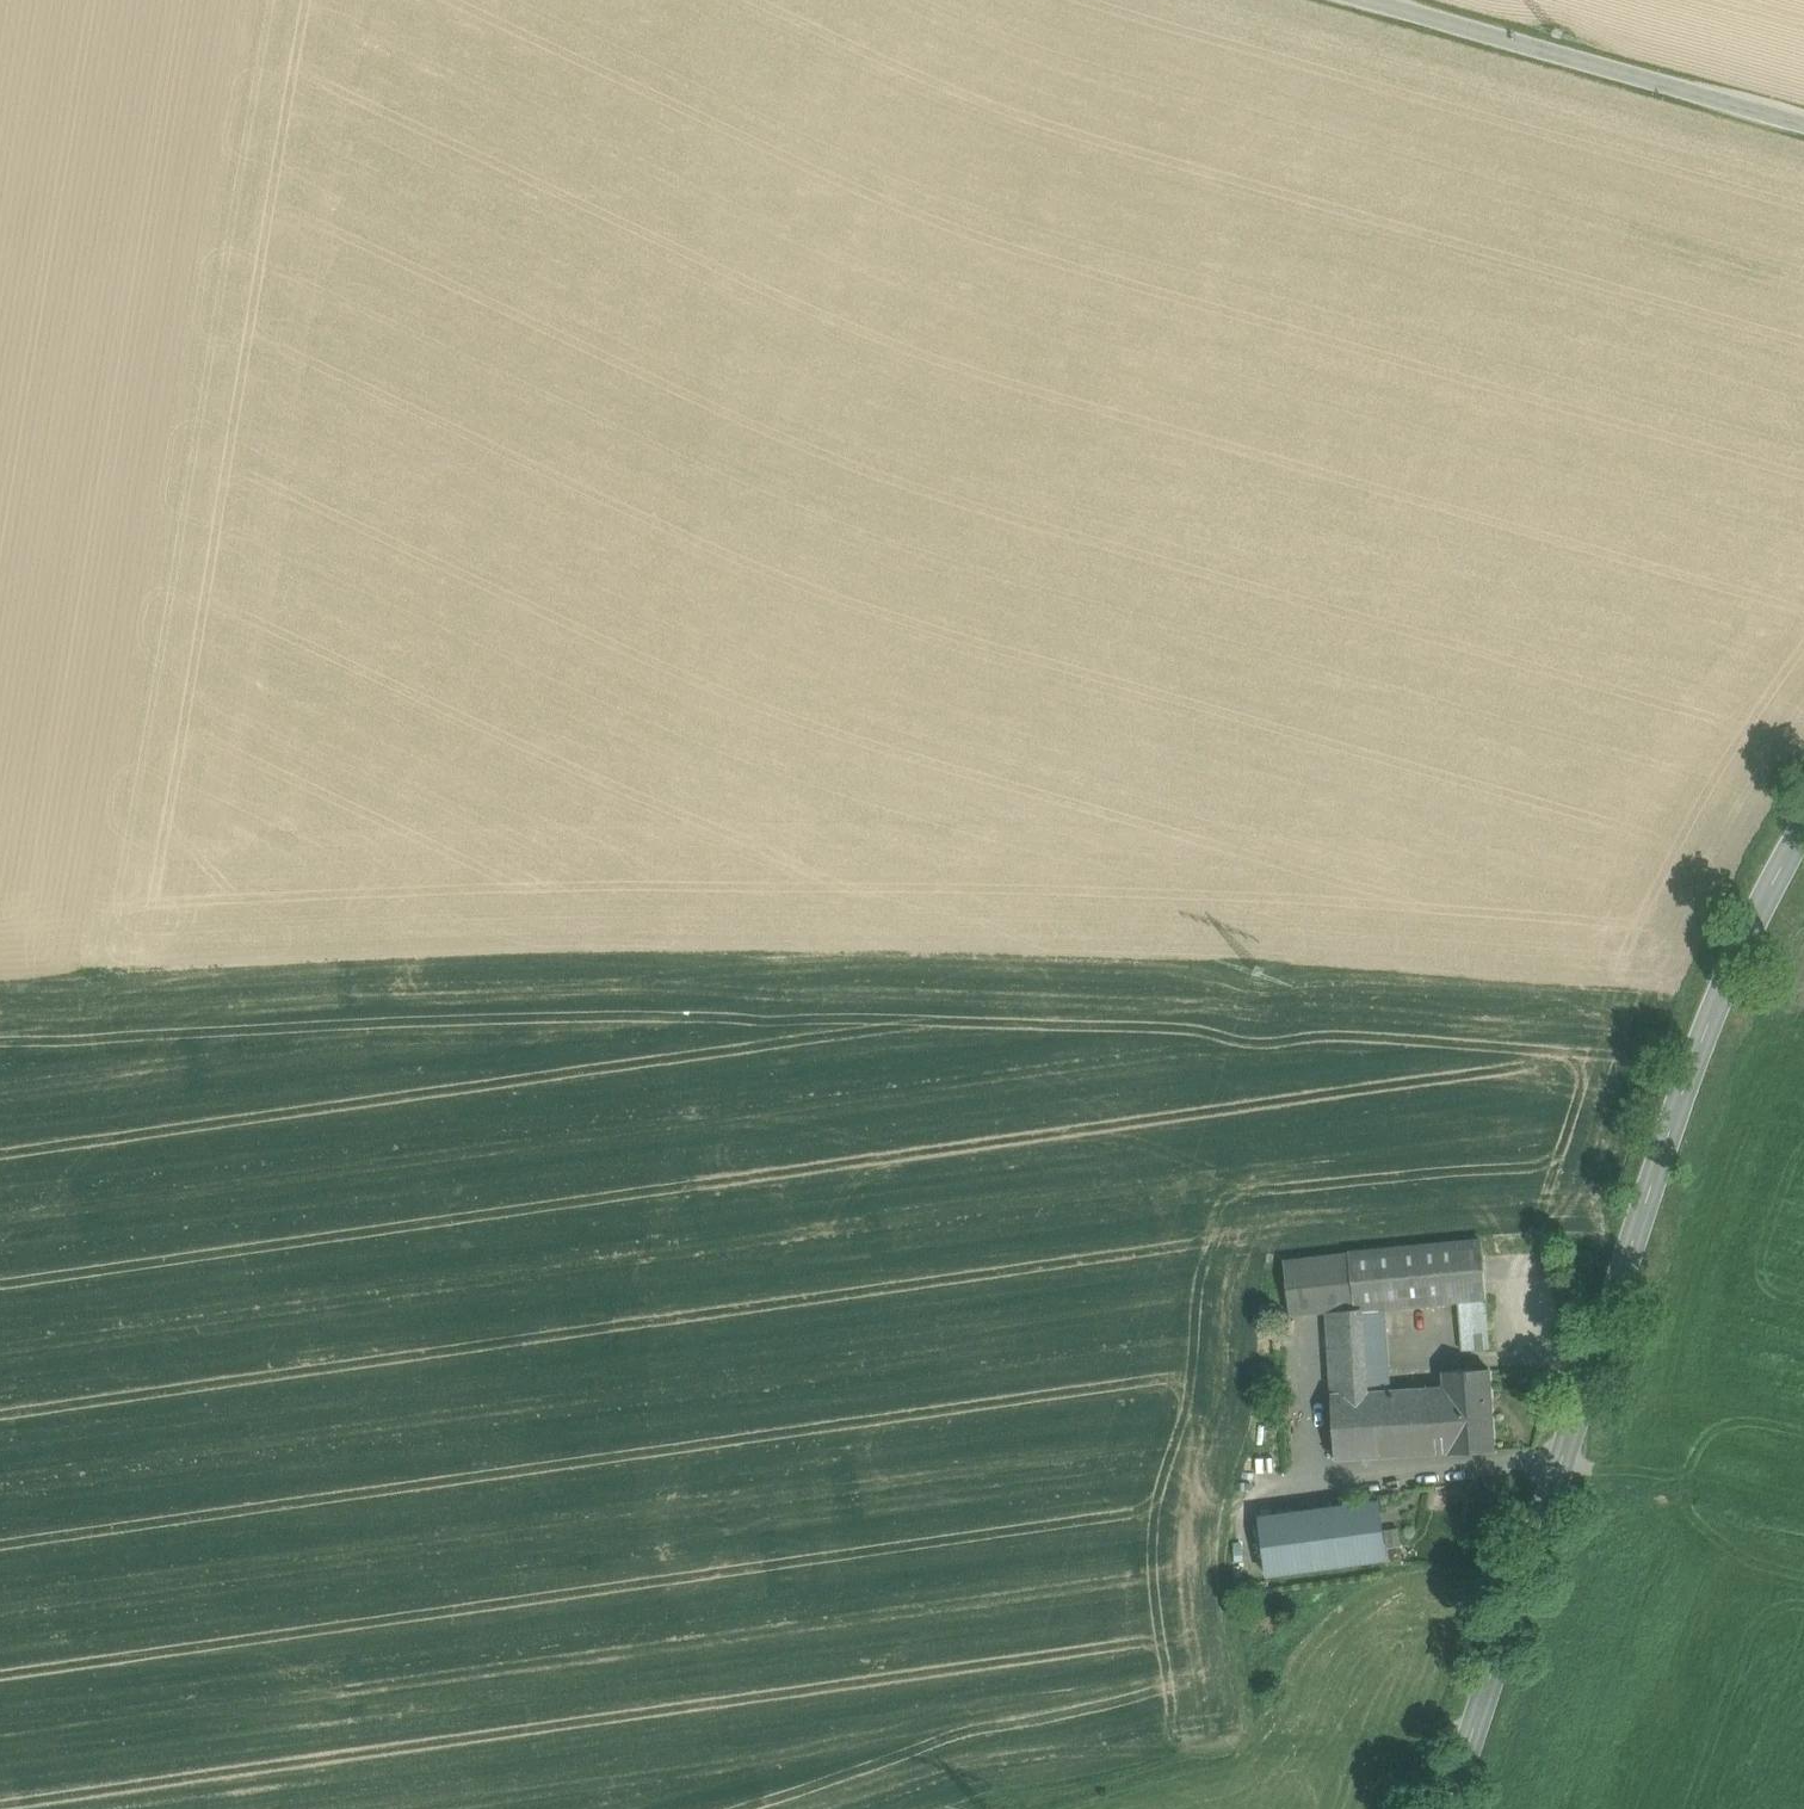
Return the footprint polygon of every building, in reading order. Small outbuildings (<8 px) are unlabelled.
[(1482,1243),(1351,1252),(1355,1308),(1387,1306),(1461,1300),(1486,1298),(1482,1243)] [(1351,1252),(1285,1257),(1289,1313),(1329,1310),(1355,1308),(1351,1252)] [(1486,1298),(1461,1300),(1464,1351),(1490,1349),(1486,1298)] [(1387,1306),(1360,1308),(1366,1396),(1393,1394),(1387,1306)] [(1355,1308),(1329,1310),(1335,1397),(1335,1398),(1366,1396),(1360,1308),(1355,1308)] [(1492,1370),(1446,1374),(1447,1390),(1451,1453),(1452,1456),(1497,1453),(1492,1370)] [(1366,1396),(1335,1398),(1335,1397),(1334,1397),(1338,1461),(1451,1453),(1447,1390),(1393,1394),(1366,1396)] [(1382,1504),(1264,1520),(1272,1577),(1391,1560),(1382,1504)]
